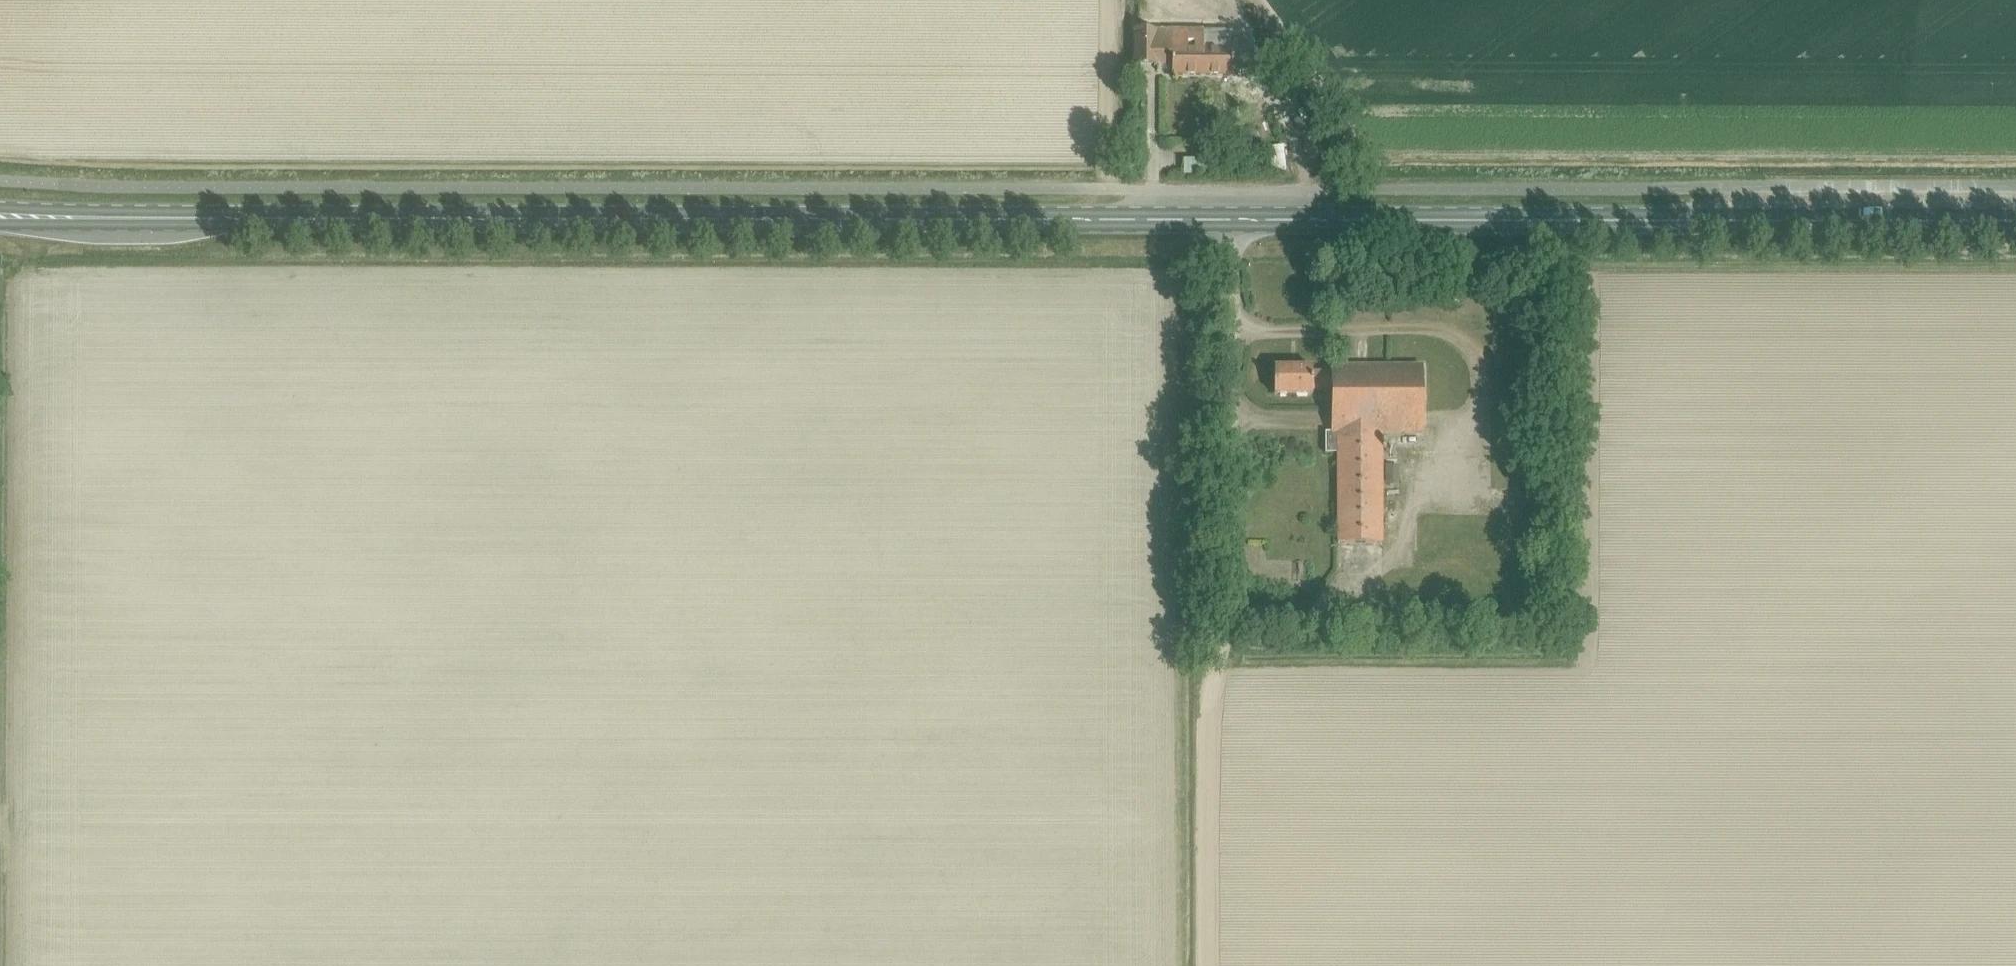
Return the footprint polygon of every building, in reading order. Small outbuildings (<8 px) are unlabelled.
[(1160,6),(1132,6),(1132,66),(1171,66),(1171,76),(1233,76),(1233,50),(1203,50),(1203,38),(1187,38),(1187,30),(1171,30),(1171,34),(1160,34),(1160,6)] [(1332,432),(1382,432),(1420,432),(1421,366),(1332,366),(1332,371),(1312,371),(1312,367),(1274,367),(1274,394),(1312,394),(1312,390),(1332,390),(1332,431),(1332,432)] [(1382,543),(1382,432),(1332,432),(1332,431),(1325,431),(1325,452),(1336,452),(1336,543),(1382,543)]
